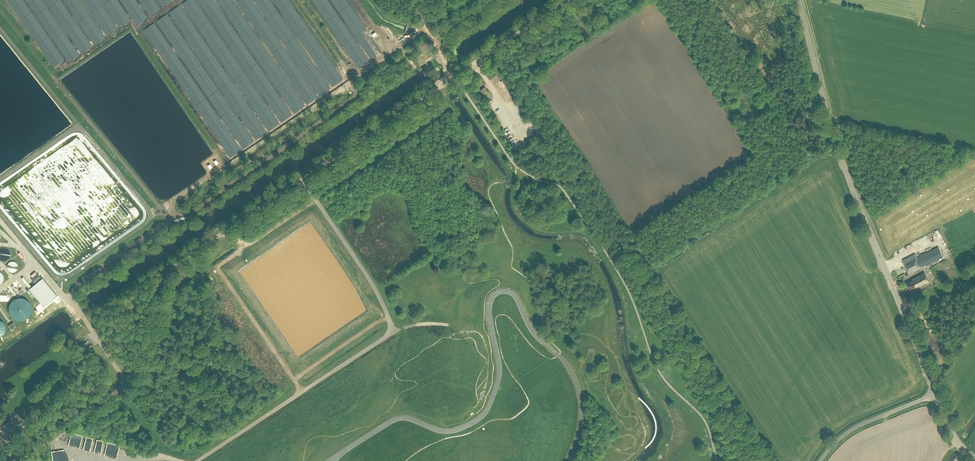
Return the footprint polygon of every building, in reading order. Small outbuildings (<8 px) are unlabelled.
[(488,91),(485,87),(480,90),(487,100),(492,96),(489,90),(488,91)] [(4,261),(5,261),(6,260),(7,260),(8,259),(9,258),(10,257),(10,256),(10,255),(11,254),(11,253),(10,252),(10,251),(10,250),(9,249),(8,248),(7,247),(6,247),(5,247),(4,246),(3,246),(2,247),(1,247),(0,247),(0,260),(1,260),(2,261),(3,261),(4,261)] [(943,257),(938,247),(917,257),(915,253),(902,260),(909,274),(922,268),(921,266),(925,265),(925,266),(943,257)] [(12,272),(14,272),(16,270),(17,268),(18,266),(17,264),(16,262),(14,261),(12,261),(10,261),(8,263),(7,265),(7,266),(7,268),(8,270),(10,272),(12,272)] [(919,287),(929,282),(924,272),(912,278),(912,280),(906,283),(910,290),(919,286),(919,287)] [(34,283),(40,277),(37,274),(31,279),(34,283)] [(29,288),(31,286),(23,277),(21,278),(29,288)] [(44,306),(57,296),(42,278),(29,288),(44,306)] [(20,321),(21,320),(22,320),(23,320),(24,320),(25,320),(26,319),(27,318),(28,317),(29,317),(29,316),(30,315),(30,314),(31,314),(31,313),(31,312),(31,311),(32,310),(32,309),(32,308),(31,307),(31,306),(31,305),(31,304),(30,303),(29,302),(29,301),(28,300),(27,300),(26,299),(25,298),(24,298),(23,298),(22,298),(21,297),(20,297),(19,297),(18,298),(17,298),(16,298),(15,298),(15,299),(14,299),(13,300),(12,300),(12,301),(11,302),(10,303),(9,304),(9,305),(9,306),(9,307),(9,308),(9,309),(9,310),(9,311),(9,312),(9,313),(9,314),(10,314),(10,315),(11,316),(12,317),(13,318),(14,319),(15,319),(15,320),(16,320),(17,320),(18,320),(19,320),(20,321)] [(937,363),(944,361),(932,328),(929,329),(924,314),(920,316),(928,340),(926,341),(928,347),(931,346),(937,363)]
